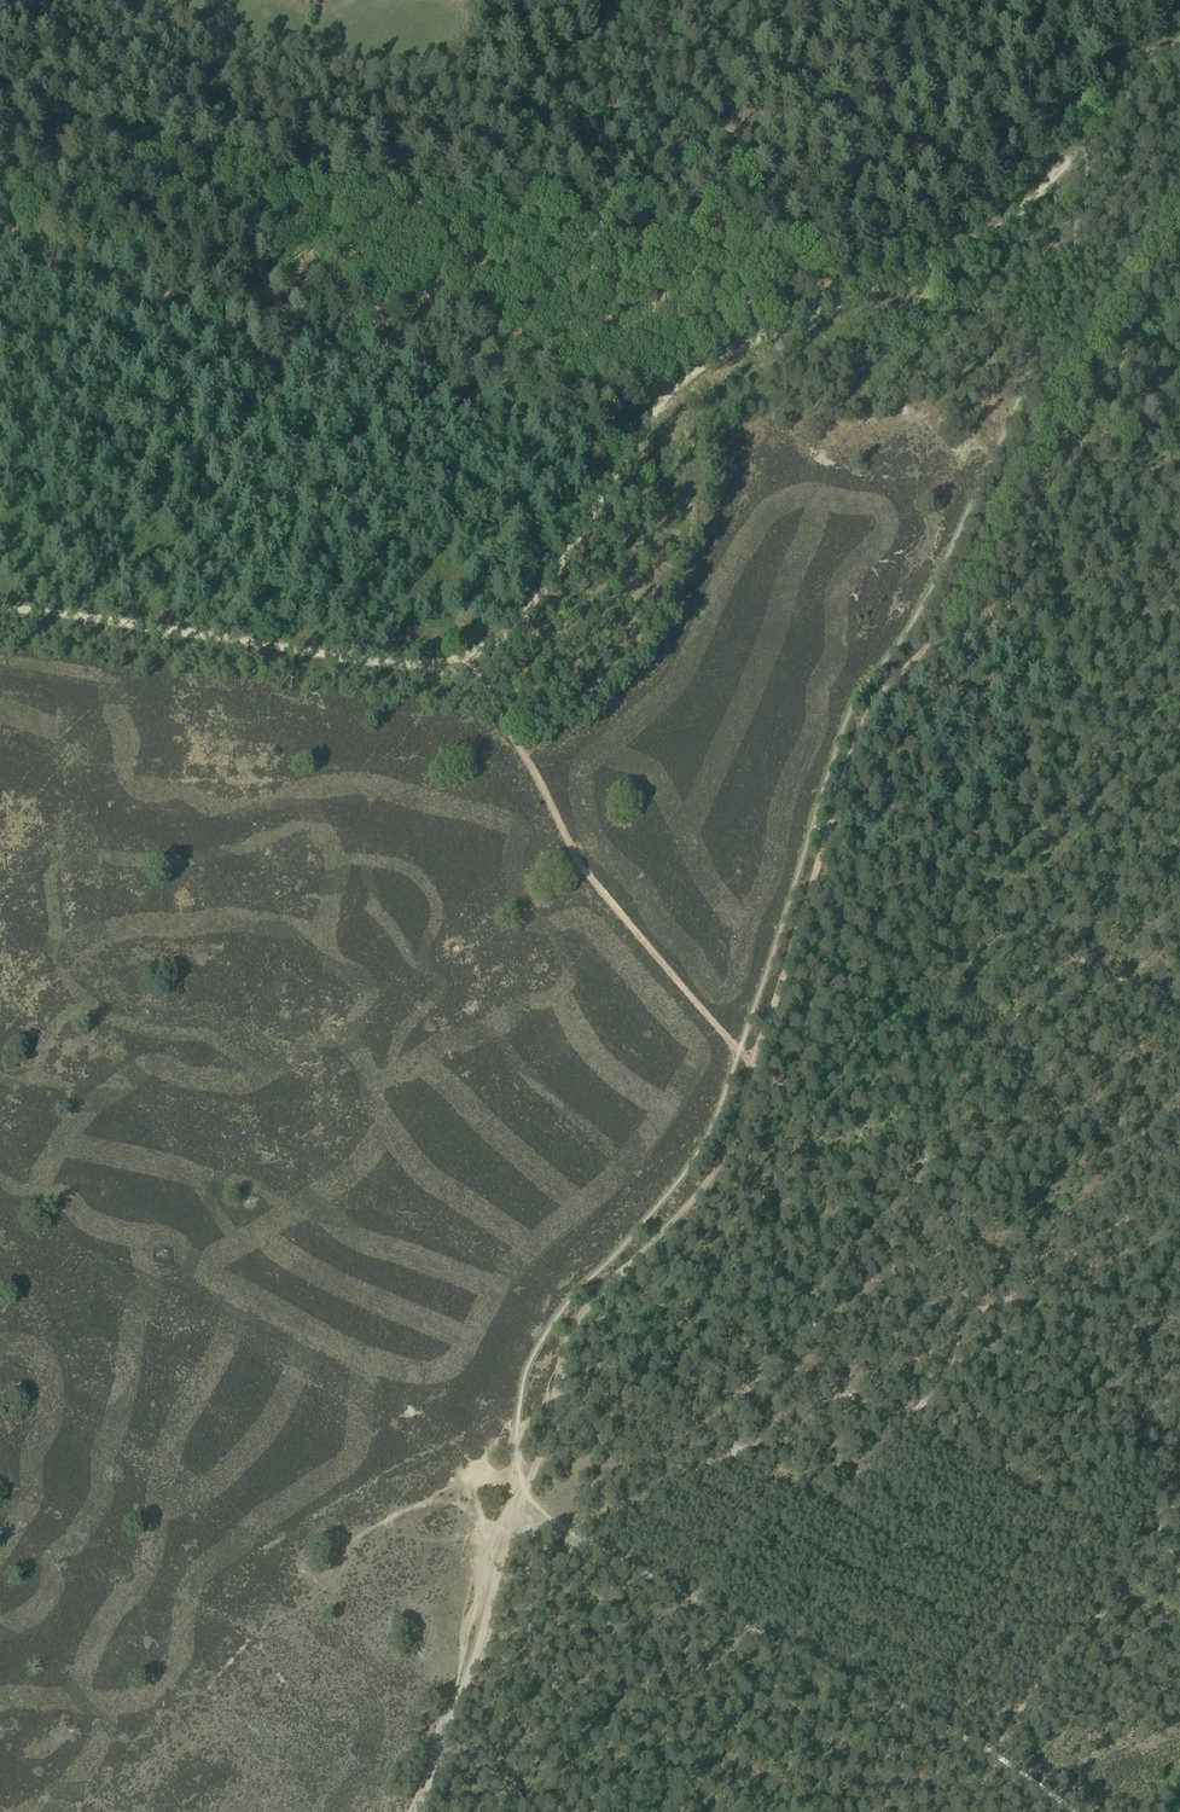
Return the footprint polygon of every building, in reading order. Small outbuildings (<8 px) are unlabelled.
[(552,1515),(560,1512),(553,1495),(545,1499),(552,1515)]
